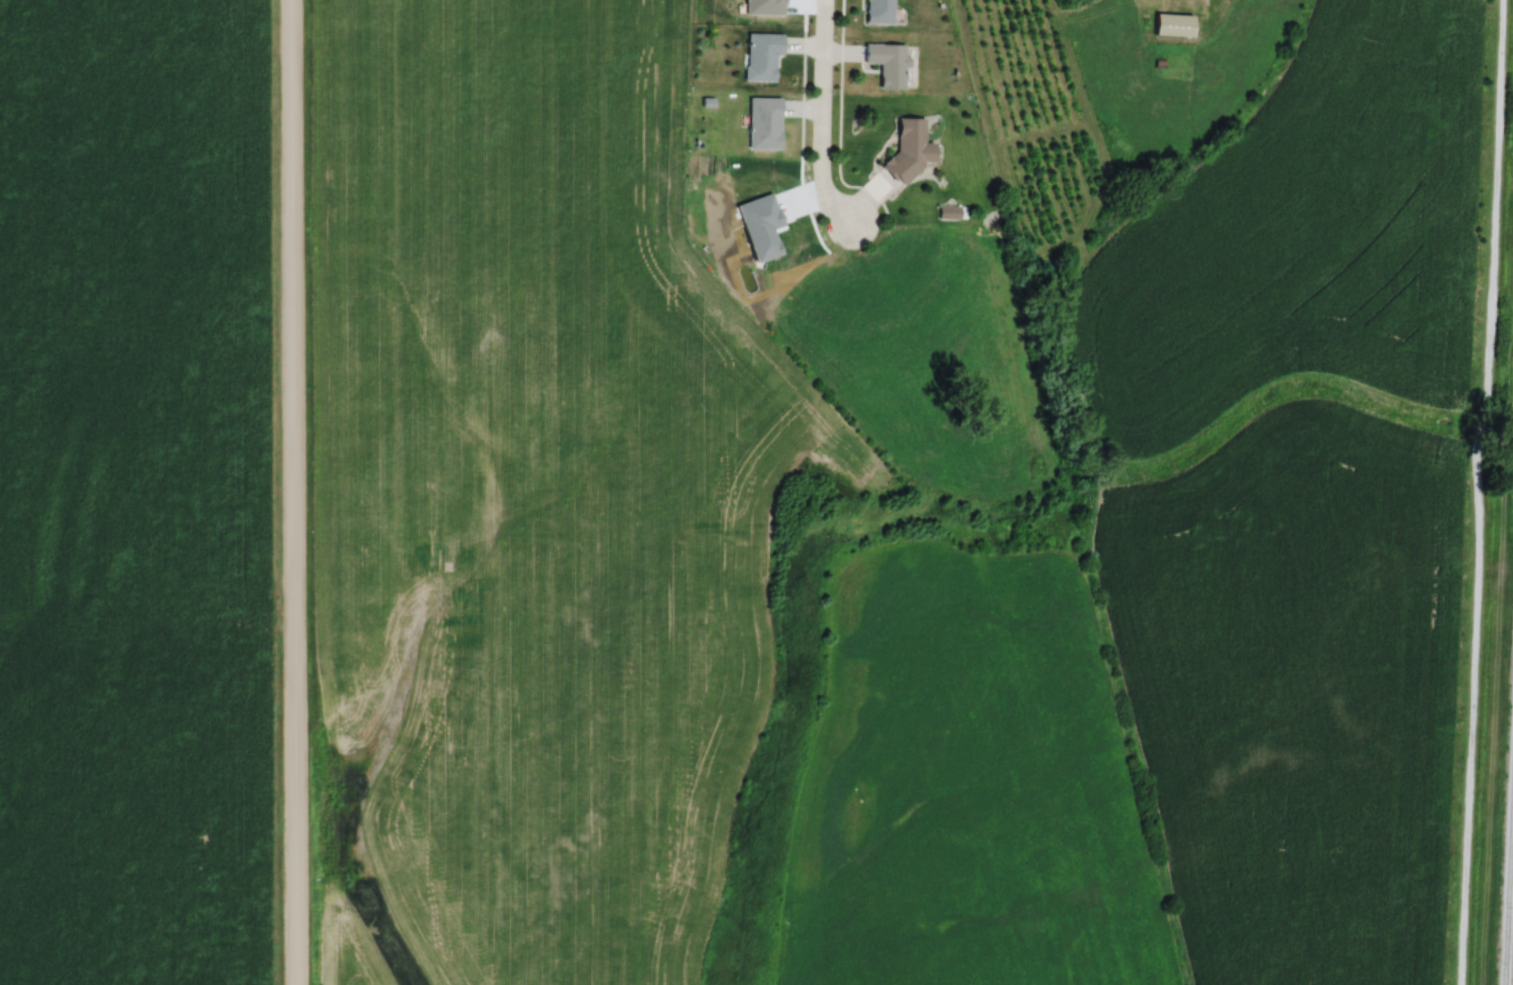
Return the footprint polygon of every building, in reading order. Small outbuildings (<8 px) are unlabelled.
[(865,23),(893,23),(893,0),(865,0),(865,23)] [(1154,36),(1191,36),(1191,14),(1154,14),(1154,36)] [(781,56),(781,34),(746,33),(745,81),(775,81),(776,56),(781,56)] [(922,143),(923,117),(893,117),(892,177),(921,177),(922,162),(933,162),(933,143),(922,143)]
